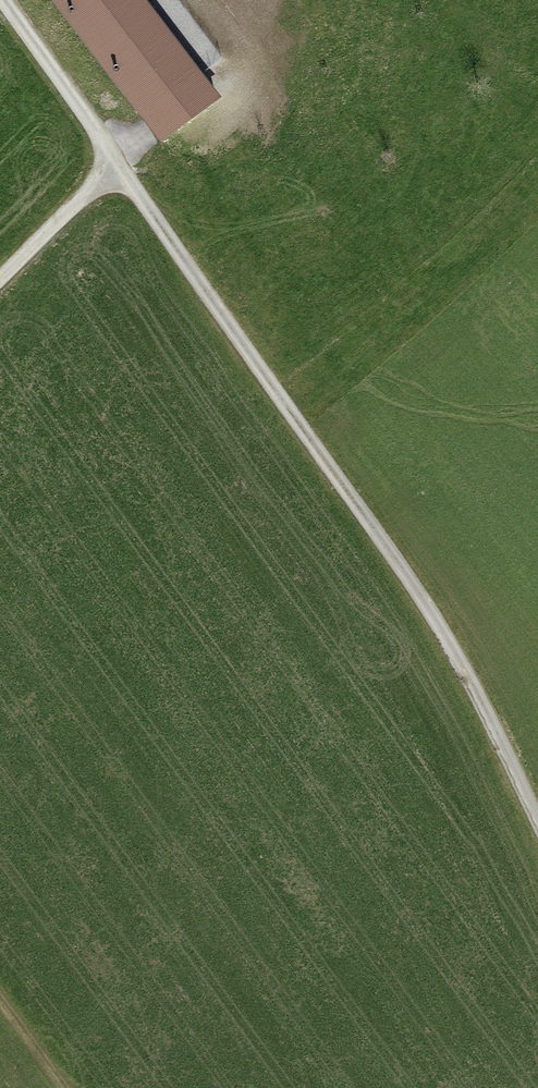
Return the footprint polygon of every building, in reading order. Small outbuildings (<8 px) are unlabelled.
[(145,117),(200,76),(142,0),(55,0),(145,117)]
